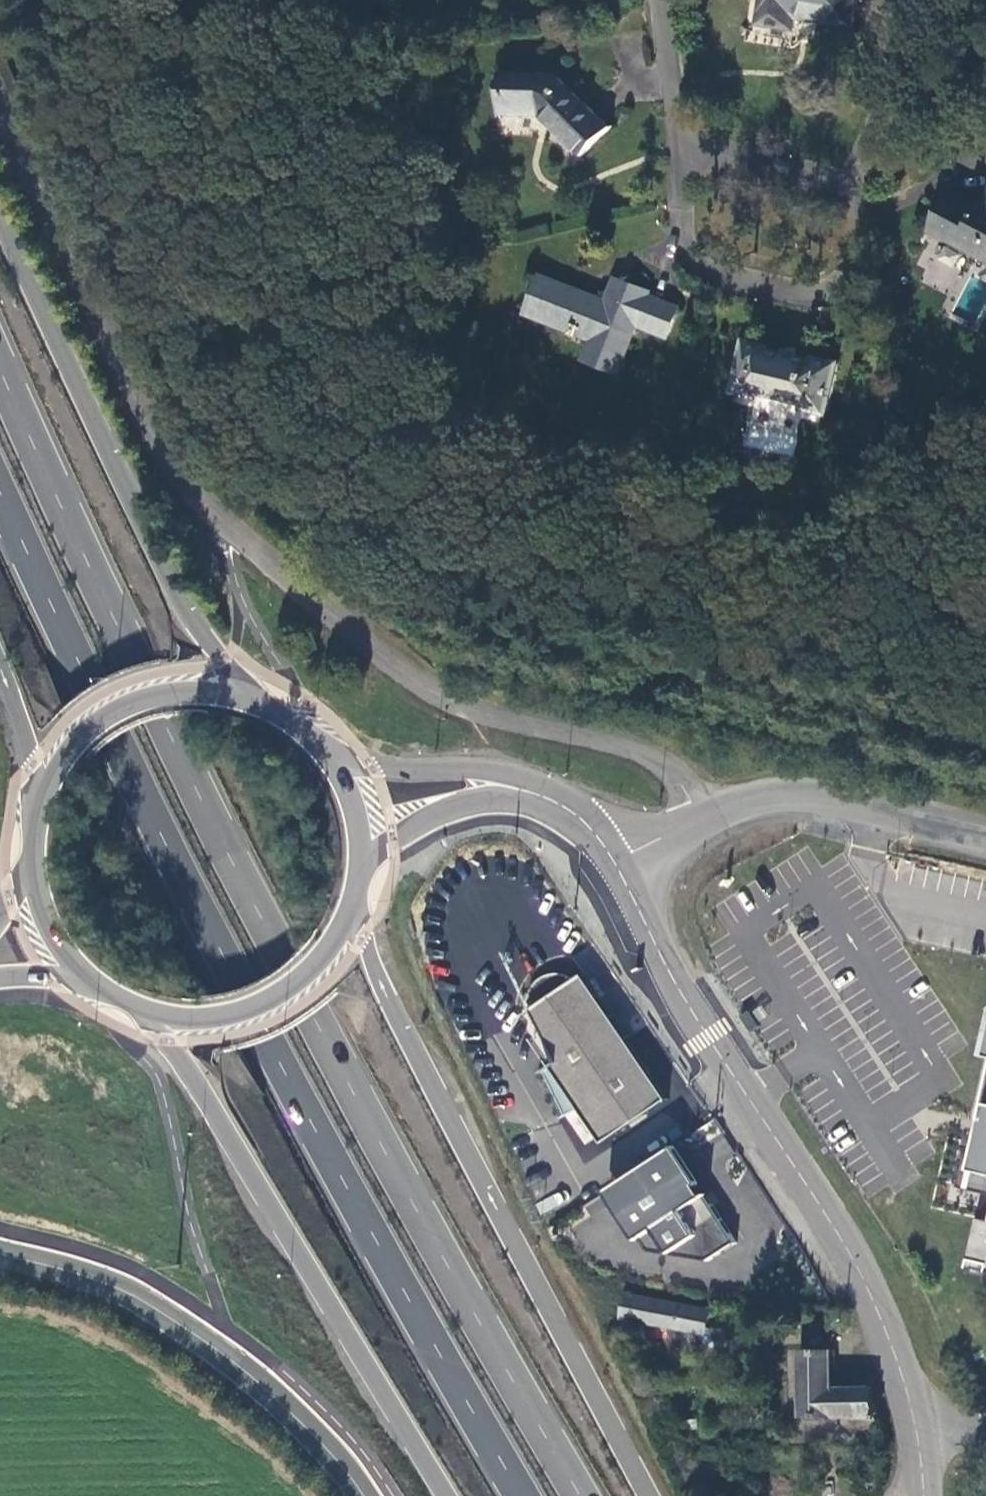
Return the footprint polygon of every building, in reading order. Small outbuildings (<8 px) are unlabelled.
[(762,26),(794,31),(797,16),(854,26),(859,0),(767,0),(762,26)] [(560,78),(504,76),(501,115),(544,117),(587,155),(611,131),(560,78)] [(982,206),(955,191),(935,225),(952,234),(949,239),(985,260),(985,199),(982,206)] [(609,303),(543,277),(528,314),(594,341),(593,345),(626,359),(640,325),(667,337),(678,310),(649,298),(651,295),(619,282),(609,303)] [(769,347),(747,342),(734,394),(756,399),(758,392),(803,402),(802,408),(826,414),(840,364),(816,357),(815,361),(769,350),(769,347)] [(619,376),(626,359),(593,345),(585,362),(619,376)] [(609,1145),(671,1103),(590,979),(585,983),(576,978),(566,976),(556,978),(547,982),(540,990),(534,999),(533,1010),(535,1021),(541,1030),(550,1036),(563,1068),(555,1074),(573,1118),(588,1113),(609,1145)] [(981,1095),(967,1158),(973,1160),(985,1162),(985,1096),(981,1095)] [(647,1250),(706,1259),(734,1240),(684,1167),(670,1145),(606,1188),(620,1209),(647,1250)] [(973,1160),(965,1188),(985,1193),(985,1162),(973,1160)] [(984,1219),(975,1261),(985,1263),(985,1219),(984,1219)] [(623,1324),(728,1341),(730,1325),(730,1318),(726,1313),(720,1311),(714,1313),(628,1298),(623,1324)] [(802,1420),(879,1420),(874,1389),(837,1389),(835,1355),(800,1355),(802,1420)]
